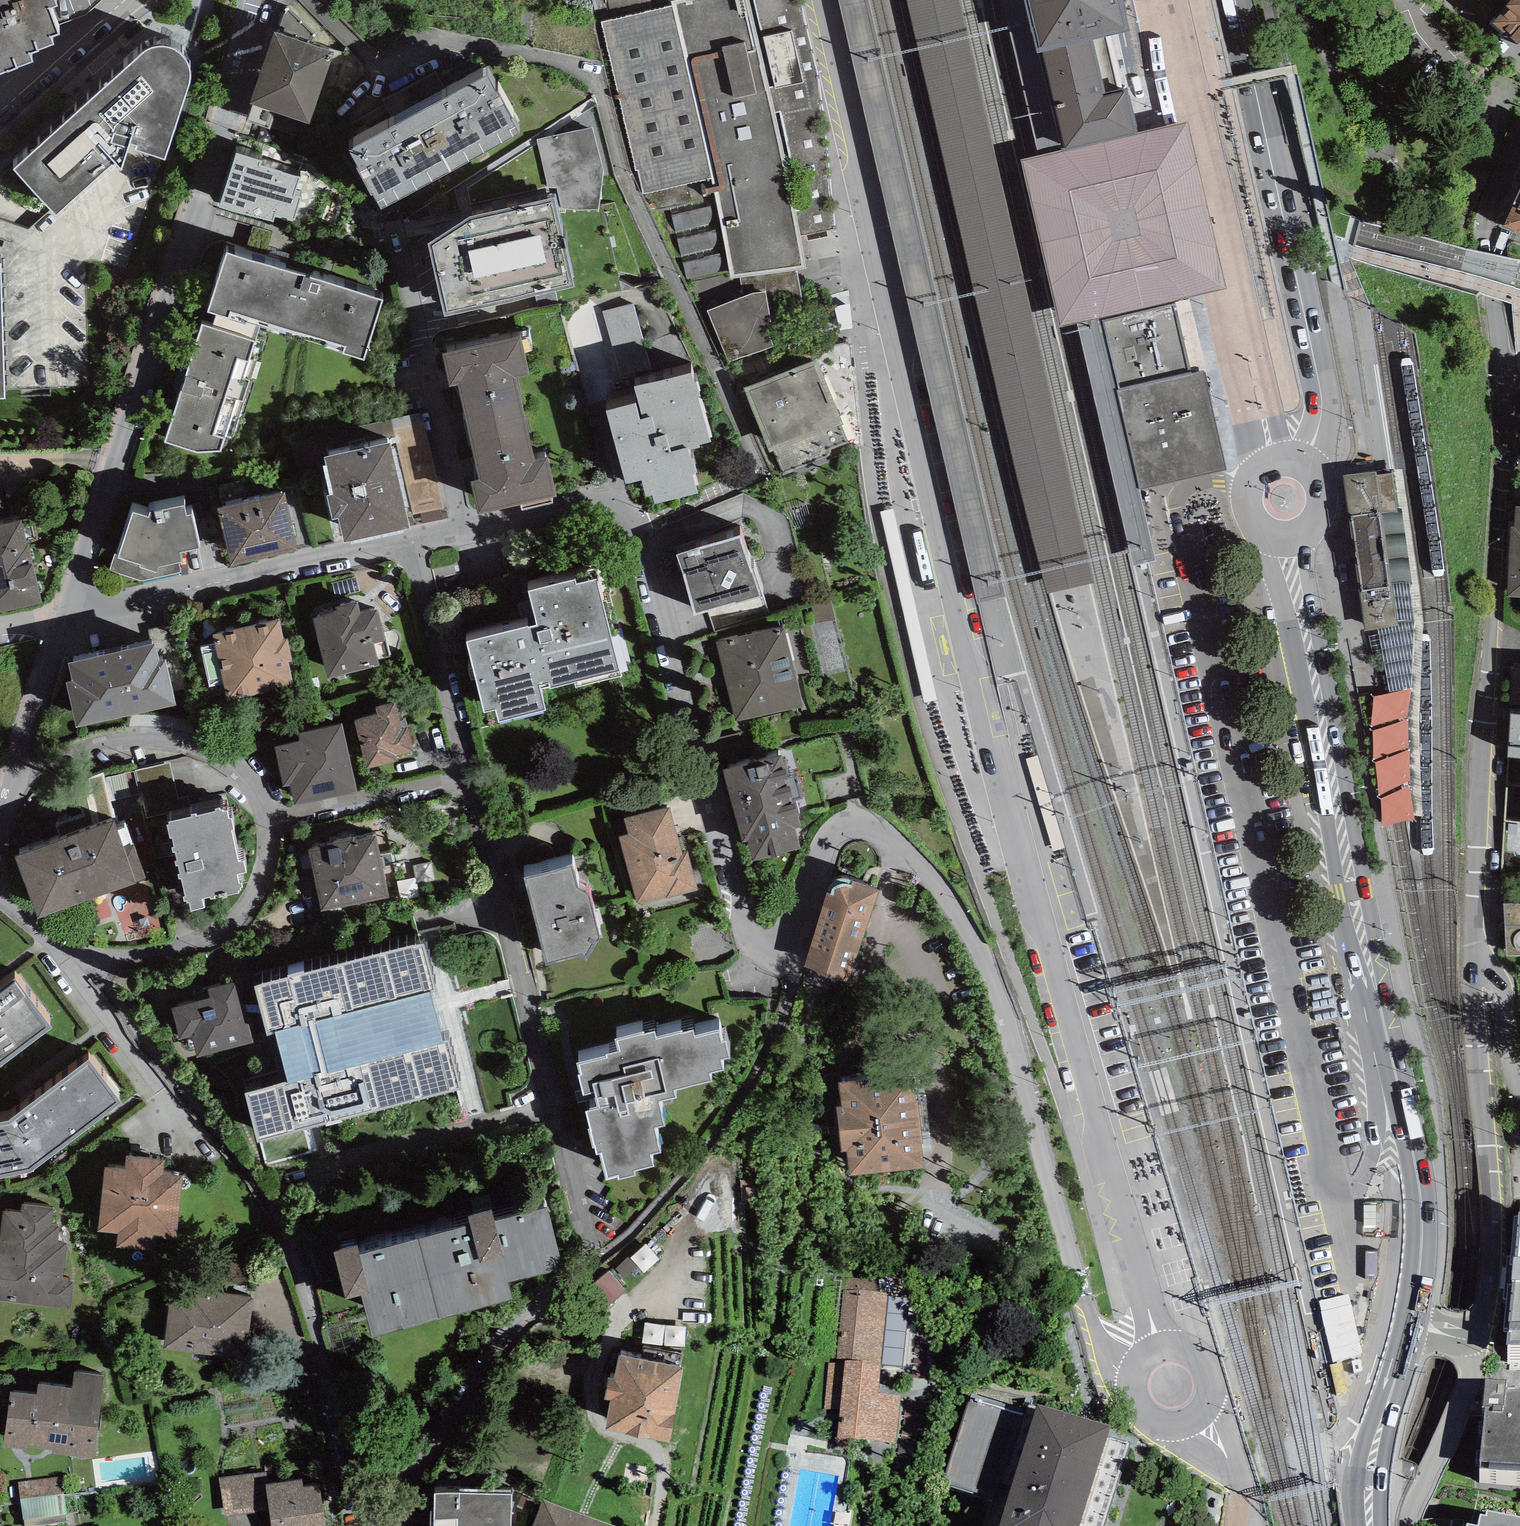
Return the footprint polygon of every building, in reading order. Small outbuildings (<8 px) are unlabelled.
[(32,53),(29,45),(53,36),(51,29),(59,26),(49,0),(0,0),(0,65),(32,53)] [(717,196),(718,205),(729,269),(731,280),(740,278),(796,270),(804,269),(800,236),(835,229),(822,112),(799,0),(608,0),(613,20),(602,23),(635,170),(640,170),(643,194),(650,212),(717,196)] [(860,85),(887,204),(910,300),(919,339),(979,602),(1008,597),(1000,562),(871,0),(840,0),(860,85)] [(1047,591),(1094,580),(959,0),(909,0),(1047,591)] [(1038,153),(1063,147),(1057,122),(1055,113),(1042,53),(1036,55),(1024,0),(1002,0),(1038,153)] [(1036,55),(1042,53),(1055,113),(1057,122),(1063,147),(1136,130),(1126,84),(1122,85),(1108,25),(1128,20),(1123,0),(1024,0),(1036,55)] [(1493,23),(1519,46),(1519,0),(1511,0),(1505,6),(1510,10),(1504,17),(1501,14),(1493,23)] [(335,51),(275,30),(249,102),(310,123),(335,51)] [(141,53),(13,170),(55,215),(117,164),(121,170),(129,148),(165,159),(191,81),(191,74),(189,66),(186,59),(181,53),(175,49),(168,47),(159,47),(151,48),(141,53)] [(486,74),(418,111),(450,173),(520,135),(511,120),(514,119),(499,92),(497,93),(486,74)] [(382,211),(450,173),(418,111),(348,150),(358,167),(355,168),(370,196),(373,195),(382,211)] [(1038,153),(1020,157),(1059,325),(1076,321),(1100,316),(1190,295),(1227,286),(1188,119),(1136,130),(1063,147),(1038,153)] [(593,127),(536,139),(548,188),(556,188),(561,209),(598,210),(604,172),(593,127)] [(262,161),(236,153),(219,206),(273,223),(276,213),(295,219),(301,198),(294,196),(300,177),(261,165),(262,161)] [(1502,227),(1519,236),(1519,189),(1502,227)] [(429,243),(444,317),(574,287),(558,218),(554,198),(550,199),(471,217),(429,243)] [(718,205),(670,216),(686,280),(729,269),(718,205)] [(382,300),(225,250),(206,310),(216,314),(258,327),(363,360),(382,300)] [(800,310),(796,270),(740,278),(742,299),(754,294),(766,292),(770,315),(800,310)] [(742,299),(706,312),(730,364),(774,346),(768,330),(772,329),(770,315),(766,292),(754,294),(742,299)] [(1100,316),(1117,387),(1204,367),(1207,367),(1190,295),(1100,316)] [(634,303),(603,311),(620,377),(651,369),(634,303)] [(243,379),(258,327),(216,314),(211,329),(201,325),(164,442),(197,453),(219,452),(237,400),(242,402),(250,381),(243,379)] [(1155,559),(1140,487),(1117,387),(1100,316),(1076,321),(1131,565),(1155,559)] [(457,385),(468,432),(526,418),(517,378),(530,375),(521,336),(442,354),(449,387),(457,385)] [(817,360),(743,389),(769,452),(774,451),(784,473),(828,456),(830,453),(830,450),(848,442),(842,426),(844,425),(817,360)] [(1117,387),(1140,487),(1206,471),(1212,470),(1227,466),(1204,367),(1117,387)] [(639,403),(606,411),(626,485),(642,480),(647,498),(652,496),(655,505),(699,494),(696,485),(699,484),(696,473),(690,451),(700,448),(700,445),(711,442),(699,396),(702,395),(699,383),(697,383),(694,372),(635,388),(639,403)] [(359,427),(364,449),(391,443),(396,441),(413,516),(443,509),(422,413),(359,427)] [(536,459),(526,418),(468,432),(479,480),(471,482),(478,515),(558,497),(548,457),(536,459)] [(364,449),(325,458),(333,495),(327,496),(332,520),(338,519),(344,543),(410,528),(391,443),(364,449)] [(1376,472),(1342,476),(1348,516),(1351,516),(1361,591),(1389,587),(1388,583),(1391,583),(1409,582),(1412,582),(1404,525),(1402,511),(1397,511),(1381,513),(1376,475),(1376,472)] [(1376,475),(1381,513),(1397,511),(1392,474),(1376,475)] [(286,494),(219,510),(232,567),(299,551),(286,494)] [(149,517),(133,512),(118,555),(114,554),(109,570),(142,581),(181,573),(179,563),(183,562),(181,553),(200,549),(193,515),(187,516),(185,505),(150,513),(149,517)] [(1508,597),(1519,598),(1519,507),(1516,507),(1515,527),(1511,527),(1508,597)] [(0,525),(0,613),(43,603),(24,520),(0,525)] [(742,534),(676,555),(695,616),(762,595),(742,534)] [(575,580),(529,591),(538,625),(467,643),(484,714),(496,711),(499,722),(546,711),(540,687),(549,685),(550,689),(574,683),(576,690),(622,678),(595,570),(574,575),(575,580)] [(1409,582),(1391,583),(1398,625),(1378,628),(1390,692),(1410,689),(1411,688),(1414,620),(1412,604),(1409,582)] [(1389,587),(1361,591),(1359,592),(1365,631),(1378,628),(1398,625),(1391,583),(1388,583),(1389,587)] [(831,600),(811,604),(816,624),(836,619),(831,600)] [(328,678),(380,665),(374,644),(386,641),(378,609),(361,613),(358,601),(335,607),(337,612),(313,618),(328,678)] [(279,621),(213,635),(228,699),(294,684),(289,661),(293,660),(288,639),(284,640),(279,621)] [(736,722),(800,707),(781,627),(717,642),(736,722)] [(154,642),(69,662),(73,682),(67,683),(77,727),(176,705),(165,659),(159,661),(154,642)] [(378,714),(354,720),(367,768),(398,760),(396,755),(414,750),(408,727),(402,728),(395,702),(376,707),(378,714)] [(1510,714),(1508,757),(1519,758),(1519,715),(1510,714)] [(342,724),(299,733),(301,742),(275,747),(283,786),(289,785),(294,806),(357,793),(342,724)] [(137,764),(145,798),(216,781),(208,747),(137,764)] [(748,842),(754,861),(801,847),(796,829),(803,827),(781,755),(723,772),(744,843),(748,842)] [(111,781),(135,773),(131,762),(74,779),(83,808),(116,797),(111,781)] [(147,794),(147,807),(166,807),(165,794),(147,794)] [(671,807),(626,819),(630,834),(620,837),(638,907),(699,891),(689,853),(684,854),(671,807)] [(223,809),(168,822),(187,901),(187,903),(189,903),(191,912),(205,908),(203,900),(219,896),(219,898),(239,894),(238,891),(241,891),(240,888),(243,887),(242,884),(239,885),(237,875),(246,873),(243,861),(239,862),(232,831),(235,830),(232,818),(230,819),(227,811),(223,812),(223,809)] [(114,822),(15,857),(37,919),(136,884),(135,881),(146,877),(127,822),(116,826),(114,822)] [(321,912),(388,898),(376,836),(309,850),(321,912)] [(577,887),(573,867),(525,879),(547,964),(580,955),(586,958),(600,937),(589,892),(577,887)] [(825,894),(803,967),(848,982),(878,891),(848,881),(841,880),(837,881),(833,882),(830,885),(827,890),(825,894)] [(1503,904),(1507,956),(1519,956),(1519,904),(1503,904)] [(425,942),(255,985),(268,1035),(275,1033),(287,1083),(245,1094),(257,1142),(260,1141),(266,1164),(310,1152),(312,1158),(464,1119),(456,1084),(461,1083),(448,1034),(442,1036),(431,993),(437,992),(425,942)] [(15,980),(0,991),(0,1067),(52,1029),(15,980)] [(237,981),(207,989),(209,997),(171,1008),(179,1038),(191,1035),(197,1057),(253,1042),(237,981)] [(607,1055),(578,1062),(581,1075),(579,1076),(583,1094),(595,1091),(600,1107),(586,1111),(597,1154),(600,1153),(607,1179),(618,1176),(619,1180),(620,1180),(635,1176),(634,1171),(654,1166),(651,1154),(661,1152),(655,1128),(665,1125),(659,1101),(676,1097),(675,1090),(711,1080),(709,1073),(724,1069),(721,1059),(730,1057),(726,1041),(722,1042),(719,1030),(695,1036),(693,1029),(683,1032),(682,1031),(657,1038),(655,1031),(645,1034),(645,1032),(615,1039),(618,1050),(606,1053),(607,1055)] [(89,1060),(8,1120),(0,1122),(0,1180),(29,1174),(122,1107),(89,1060)] [(913,1075),(838,1083),(841,1108),(837,1108),(842,1151),(847,1150),(850,1175),(923,1167),(921,1143),(923,1143),(918,1100),(915,1100),(913,1075)] [(162,1175),(164,1160),(126,1156),(124,1170),(104,1168),(97,1231),(117,1233),(115,1247),(154,1251),(155,1238),(176,1240),(183,1177),(162,1175)] [(71,1309),(74,1282),(62,1280),(67,1243),(58,1242),(60,1226),(52,1225),(55,1207),(22,1203),(21,1213),(4,1211),(0,1241),(0,1300),(71,1309)] [(358,1247),(350,1249),(347,1238),(304,1250),(314,1293),(342,1285),(347,1298),(360,1295),(372,1338),(512,1301),(508,1284),(552,1272),(554,1271),(558,1267),(560,1263),(560,1258),(547,1209),(495,1223),(493,1211),(469,1218),(471,1227),(360,1254),(358,1247)] [(1519,1345),(1519,1218),(1516,1256),(1513,1256),(1512,1279),(1515,1280),(1506,1345),(1519,1345)] [(609,1271),(586,1289),(602,1310),(625,1292),(609,1271)] [(245,1358),(253,1297),(171,1286),(163,1347),(245,1358)] [(1319,1297),(1335,1357),(1365,1349),(1350,1289),(1319,1297)] [(847,1294),(840,1364),(885,1369),(892,1299),(847,1294)] [(646,1333),(686,1339),(689,1319),(649,1313),(646,1333)] [(684,1368),(619,1356),(615,1378),(609,1377),(605,1399),(611,1400),(605,1430),(670,1442),(684,1368)] [(885,1372),(831,1367),(826,1413),(843,1414),(840,1448),(901,1454),(905,1407),(881,1405),(885,1372)] [(105,1376),(75,1372),(73,1388),(38,1383),(37,1394),(11,1390),(4,1446),(27,1449),(27,1446),(55,1449),(55,1453),(95,1458),(105,1376)] [(1479,1484),(1519,1488),(1519,1404),(1505,1403),(1506,1394),(1483,1392),(1481,1421),(1484,1422),(1479,1484)] [(968,1401),(942,1484),(1007,1504),(1000,1525),(1079,1525),(1110,1428),(1037,1405),(1032,1421),(968,1401)] [(221,1479),(226,1515),(271,1509),(273,1525),(327,1525),(321,1484),(304,1487),(303,1478),(268,1483),(267,1473),(221,1479)] [(18,1482),(24,1525),(35,1525),(68,1521),(62,1476),(18,1482)] [(511,1493),(435,1493),(435,1525),(510,1525),(511,1493)] [(542,1500),(533,1525),(614,1525),(542,1500)]
